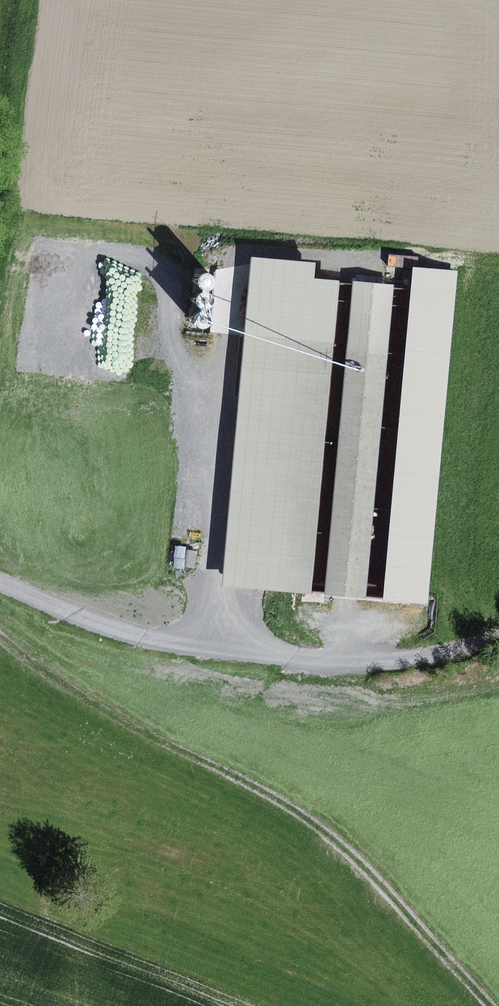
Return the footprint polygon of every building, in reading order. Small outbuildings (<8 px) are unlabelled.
[(458,271),(414,267),(385,600),(428,603),(458,271)] [(198,288),(201,289),(204,290),(206,289),(209,288),(211,286),(212,284),(213,281),(212,278),(210,275),(208,273),(205,272),(202,272),(199,274),(197,276),(195,278),(195,281),(195,283),(196,286),(198,288)] [(198,307),(200,308),(203,309),(206,308),(208,307),(210,305),(212,303),(212,300),(211,297),(210,294),(207,292),(204,291),(201,291),(199,293),(196,295),(195,297),(195,300),(195,302),(196,305),(198,307)] [(196,327),(198,328),(201,329),(204,328),(206,327),(208,325),(210,322),(210,319),(209,316),(208,314),(205,312),(202,311),(199,311),(197,312),(194,314),(193,317),(192,320),(193,322),(194,325),(196,327)] [(335,339),(246,331),(223,586),(312,594),(335,339)] [(389,343),(350,339),(327,592),(366,596),(389,343)]
